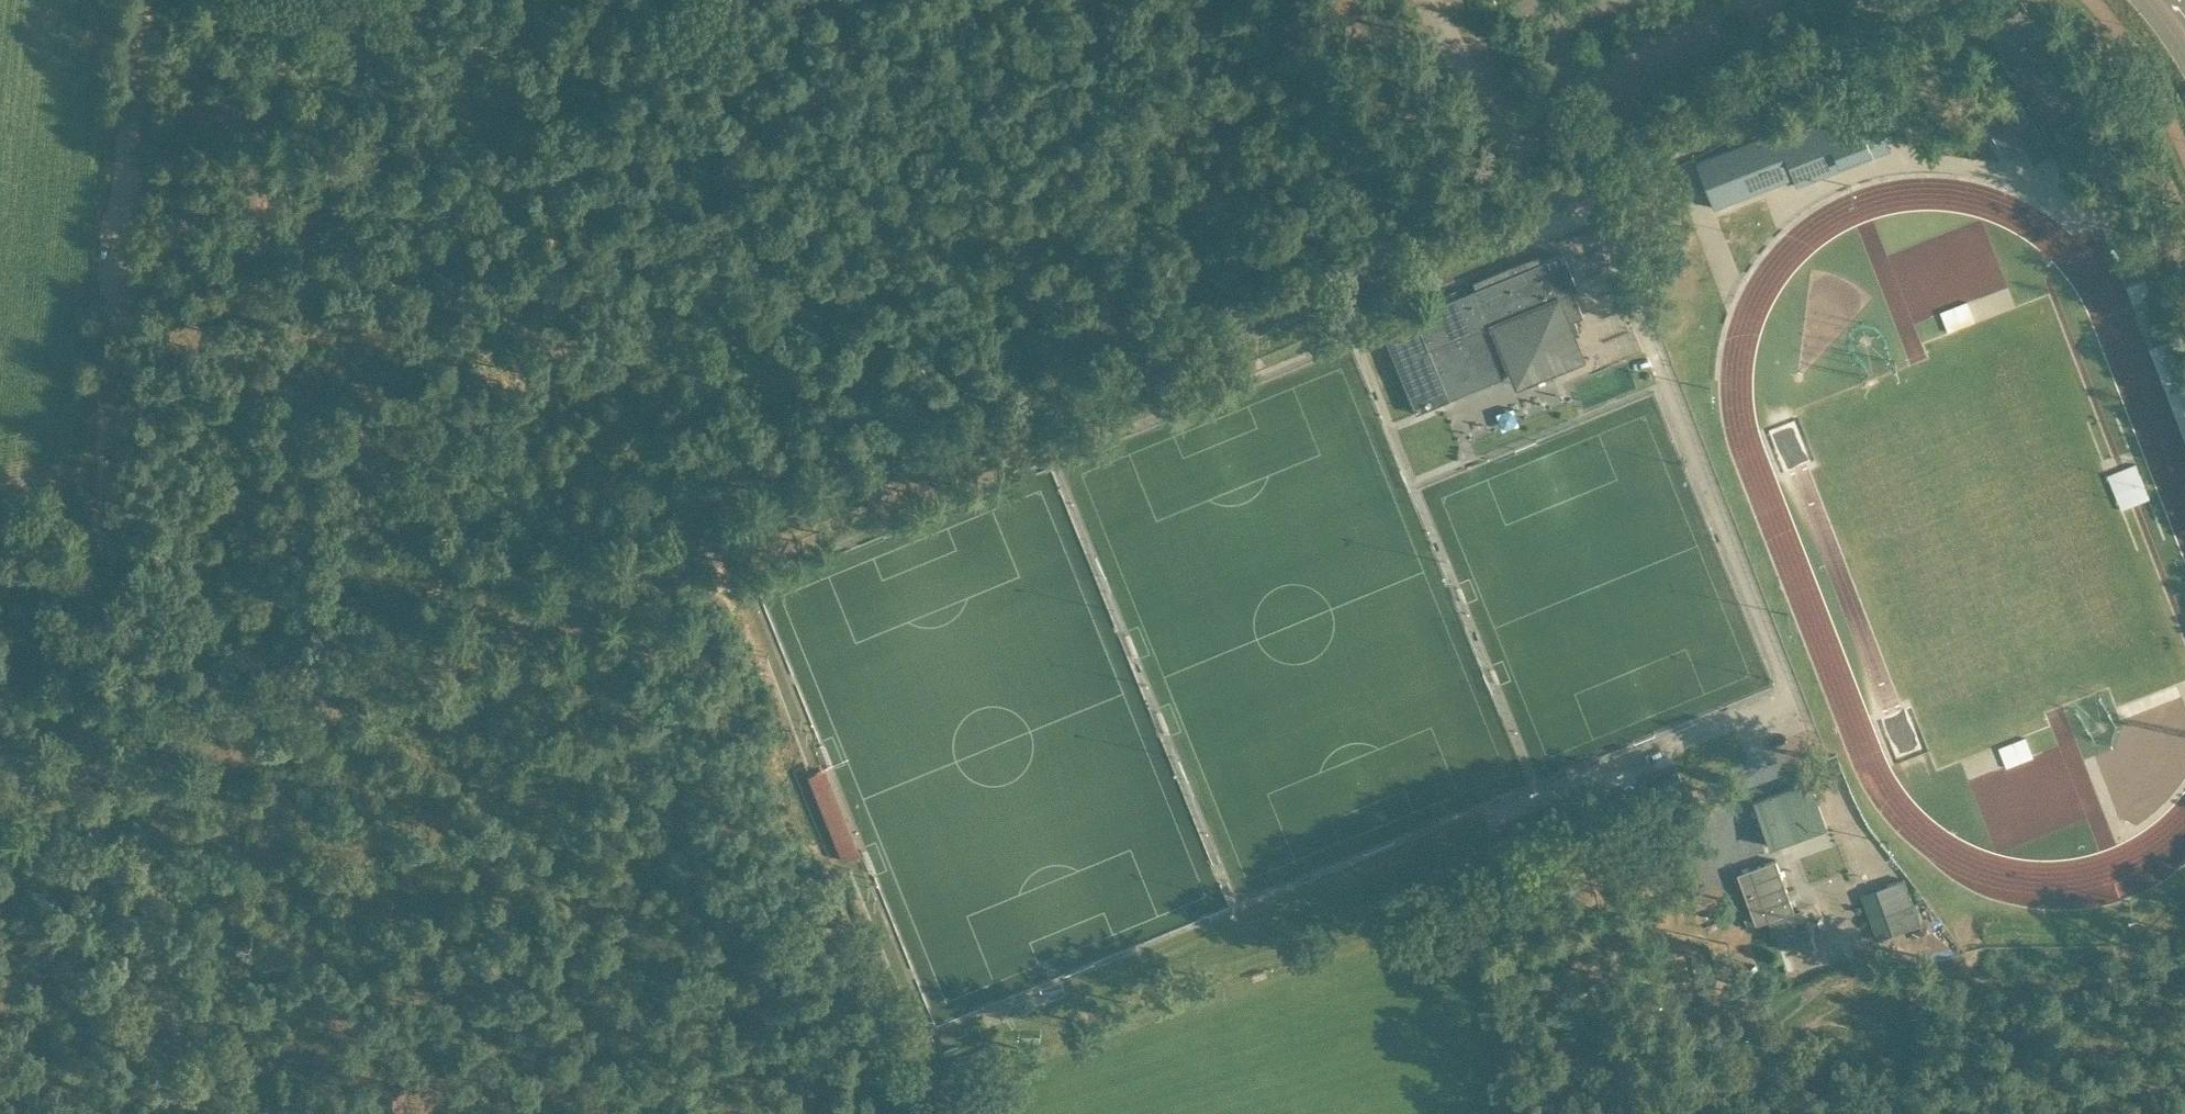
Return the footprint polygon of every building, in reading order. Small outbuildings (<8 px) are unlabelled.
[(1796,185),(1840,167),(1839,163),(1870,151),(1871,155),(1890,148),(1887,140),(1903,133),(1894,108),(1886,88),(1696,161),(1704,182),(1713,207),(1792,176),(1796,185)] [(1584,358),(1573,331),(1578,329),(1574,319),(1583,316),(1573,291),(1578,289),(1563,252),(1541,261),(1538,254),(1473,280),(1476,288),(1381,327),(1416,413),(1503,377),(1508,364),(1513,362),(1517,369),(1519,371),(1522,373),(1530,376),(1534,377),(1539,376),(1549,371),(1550,372),(1584,358)] [(2144,291),(2140,279),(2127,283),(2132,296),(2144,291)] [(2121,508),(2150,498),(2137,462),(2108,473),(2121,508)] [(2013,762),(2036,754),(2030,735),(2006,743),(2013,762)] [(841,856),(861,847),(824,764),(804,773),(841,856)] [(1675,764),(1642,777),(1649,793),(1650,793),(1656,805),(1680,795),(1675,783),(1681,780),(1675,764)] [(1753,801),(1769,845),(1826,824),(1811,780),(1753,801)] [(1775,859),(1737,872),(1755,924),(1757,923),(1768,919),(1794,910),(1775,859)] [(1903,929),(1920,923),(1903,878),(1887,884),(1903,929)] [(1804,937),(1794,910),(1768,919),(1779,946),(1804,937)]
